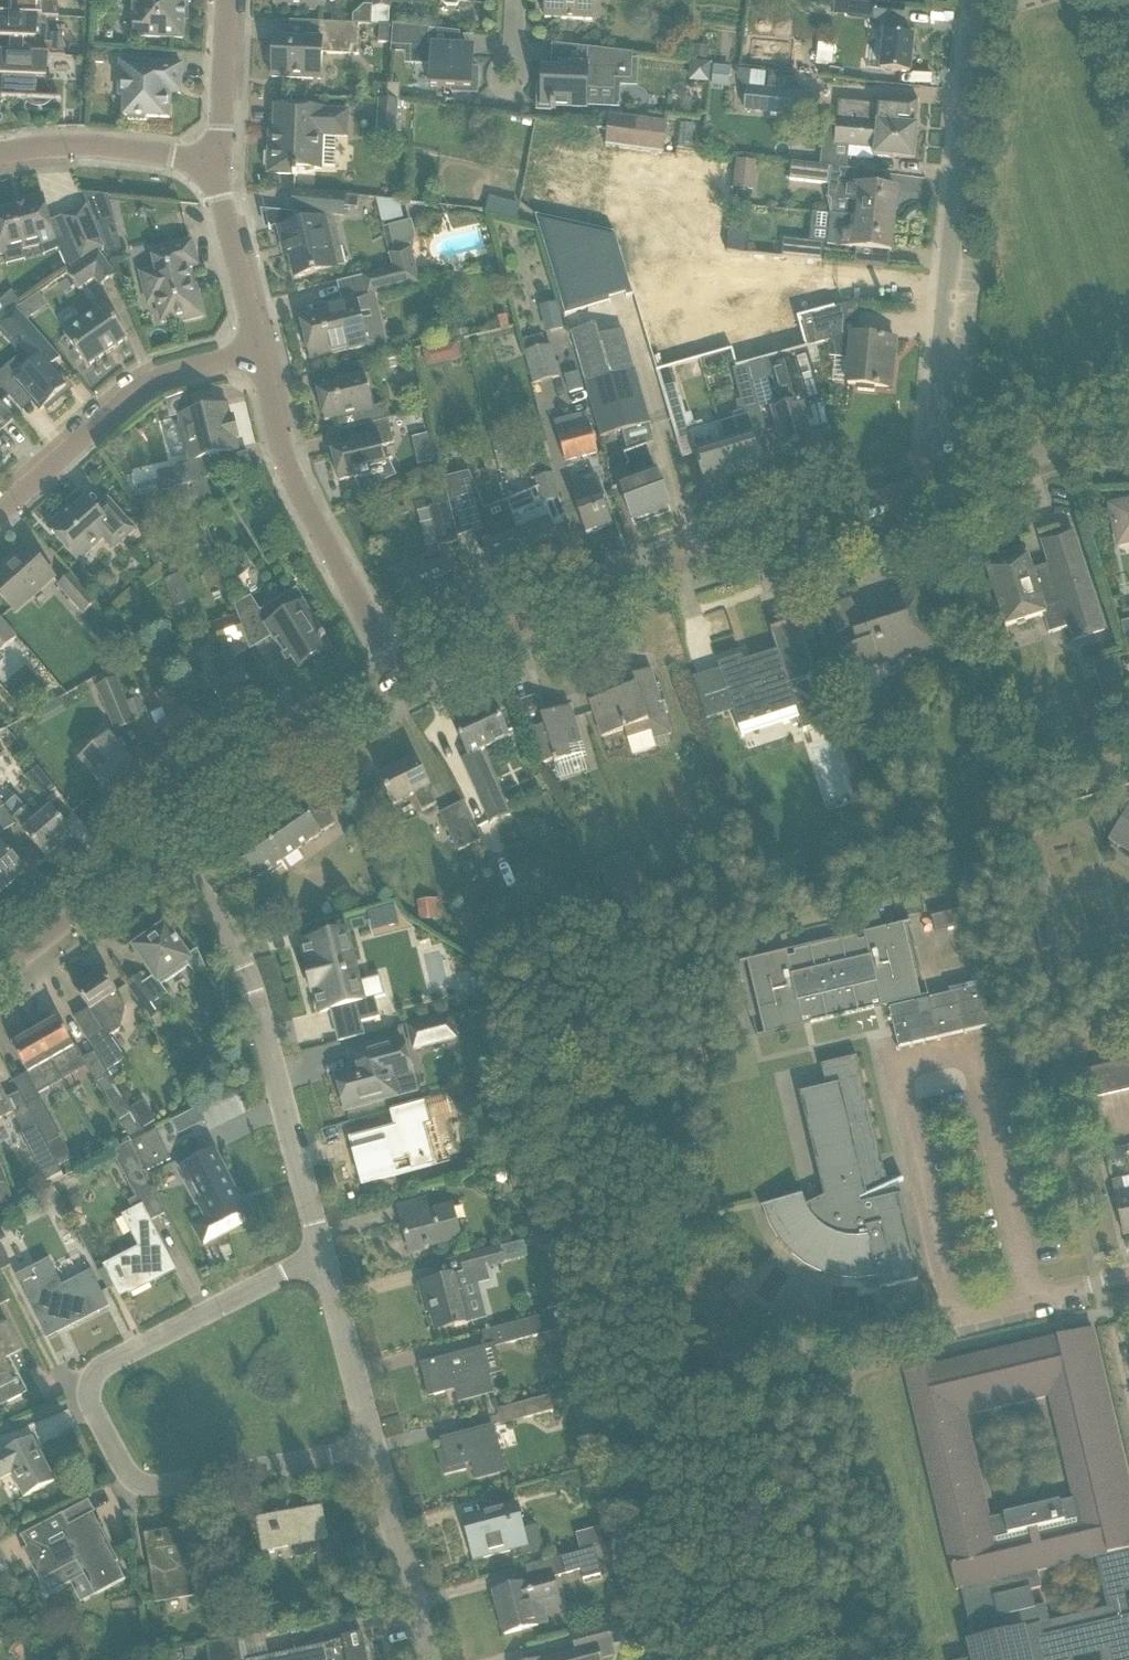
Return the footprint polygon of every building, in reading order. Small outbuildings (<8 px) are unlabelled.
[(7,1),(6,14),(0,14),(55,17),(60,17),(60,13),(59,0),(0,0),(7,1)] [(133,36),(182,38),(183,0),(134,0),(133,36)] [(390,0),(372,0),(372,8),(390,8),(390,0)] [(545,18),(591,20),(593,0),(545,0),(545,18)] [(903,21),(904,7),(874,3),(872,19),(889,21),(887,33),(883,33),(879,70),(910,73),(913,37),(900,36),(902,21),(903,21)] [(55,17),(0,14),(0,39),(5,39),(5,53),(0,52),(0,53),(64,56),(64,47),(60,35),(50,33),(46,17),(55,17)] [(356,54),(358,24),(318,22),(317,39),(273,37),(273,46),(270,49),(269,59),(272,63),(272,77),(322,79),(323,52),(356,54)] [(378,24),(377,42),(391,43),(393,25),(388,25),(378,24)] [(429,29),(393,25),(391,43),(391,46),(412,47),(411,64),(432,64),(431,87),(452,88),(451,92),(477,93),(478,68),(471,68),(472,56),(463,55),(463,47),(428,45),(429,30),(429,29)] [(776,39),(772,66),(799,70),(803,43),(776,39)] [(632,53),(587,48),(587,49),(586,65),(559,64),(559,69),(542,69),(541,85),(538,85),(536,110),(556,111),(556,107),(586,108),(587,88),(614,90),(615,79),(631,80),(632,53)] [(94,50),(93,63),(107,64),(108,50),(94,50)] [(64,56),(0,53),(0,99),(27,100),(29,103),(31,104),(34,105),(36,106),(39,106),(41,106),(44,105),(46,104),(48,103),(50,101),(51,99),(53,96),(53,94),(53,91),(53,89),(53,86),(51,84),(50,82),(48,80),(46,78),(47,55),(64,56)] [(180,94),(181,65),(120,62),(119,96),(124,96),(123,116),(128,116),(128,120),(146,121),(146,117),(169,118),(170,93),(180,94)] [(692,63),(691,82),(710,83),(710,64),(692,63)] [(714,67),(712,84),(725,86),(727,69),(714,67)] [(810,116),(813,94),(747,88),(745,110),(810,116)] [(916,126),(918,100),(879,96),(878,104),(838,100),(837,118),(875,122),(876,121),(897,123),(897,125),(916,126)] [(395,145),(397,101),(378,100),(376,144),(395,145)] [(348,109),(297,107),(275,107),(274,132),(269,132),(269,152),(264,153),(264,166),(268,168),(268,173),(293,174),(293,176),(313,176),(313,170),(323,171),(324,167),(335,167),(336,136),(347,137),(348,109)] [(633,152),(637,120),(609,116),(607,130),(606,148),(633,152)] [(824,117),(822,143),(849,145),(848,154),(873,156),(894,158),(894,157),(913,158),(916,126),(897,125),(897,123),(876,121),(875,122),(837,118),(824,117)] [(662,156),(667,124),(637,120),(633,152),(662,156)] [(690,175),(694,149),(675,146),(671,172),(690,175)] [(734,188),(753,189),(754,159),(735,159),(734,188)] [(831,166),(819,165),(791,162),(789,179),(829,184),(831,166)] [(829,184),(827,198),(830,214),(858,217),(893,220),(896,189),(854,185),(853,185),(842,184),(829,183),(829,184)] [(300,223),(278,228),(283,246),(289,245),(291,254),(289,255),(295,278),(316,273),(336,268),(330,245),(341,242),(334,214),(341,215),(342,206),(344,196),(316,194),(294,191),(292,210),(297,210),(300,223)] [(48,217),(43,196),(21,201),(22,205),(0,211),(0,255),(41,245),(54,242),(49,221),(48,217)] [(344,196),(342,206),(357,207),(358,198),(344,196)] [(377,198),(378,221),(402,220),(401,197),(377,198)] [(72,243),(59,249),(69,272),(98,251),(97,250),(103,247),(94,226),(85,206),(61,216),(72,243)] [(91,215),(102,241),(118,237),(112,211),(91,215)] [(608,229),(535,211),(563,313),(628,292),(608,229)] [(858,217),(830,214),(827,245),(890,251),(893,220),(858,217)] [(413,251),(415,236),(412,220),(383,228),(392,268),(360,276),(365,296),(419,281),(412,251),(413,251)] [(821,262),(823,244),(783,240),(781,258),(821,262)] [(188,268),(197,265),(192,242),(150,252),(154,268),(139,272),(147,303),(156,301),(161,322),(179,318),(180,321),(203,316),(197,292),(194,293),(188,268)] [(98,286),(115,273),(98,251),(69,272),(67,273),(78,289),(93,279),(98,286)] [(726,296),(705,313),(720,331),(740,314),(750,326),(763,315),(768,315),(780,354),(806,346),(805,343),(797,317),(790,294),(759,291),(751,298),(745,291),(731,303),(726,296)] [(310,360),(370,345),(358,296),(318,305),(320,313),(300,318),(310,360)] [(538,306),(544,330),(562,326),(555,301),(538,306)] [(128,338),(115,320),(104,305),(64,335),(87,367),(128,338)] [(834,307),(797,317),(805,343),(806,346),(830,340),(839,338),(842,305),(834,307)] [(0,324),(0,326),(22,350),(33,363),(13,381),(25,394),(40,411),(44,407),(47,409),(56,402),(54,398),(66,388),(64,385),(48,367),(60,357),(17,309),(0,324)] [(618,317),(570,331),(600,436),(634,426),(640,445),(653,441),(648,424),(618,317)] [(859,335),(857,335),(852,335),(850,354),(847,383),(858,384),(858,389),(874,391),(875,386),(891,388),(895,339),(859,335)] [(532,383),(558,376),(549,344),(523,351),(532,383)] [(808,406),(817,403),(803,349),(748,364),(752,380),(773,375),(779,393),(785,391),(789,406),(773,410),(783,447),(810,439),(805,422),(812,420),(808,406)] [(373,359),(357,363),(360,375),(376,371),(373,359)] [(759,404),(752,380),(748,364),(736,367),(737,372),(734,373),(740,398),(734,400),(738,411),(732,413),(734,419),(719,424),(735,477),(746,474),(751,473),(750,469),(764,465),(747,408),(759,404)] [(672,366),(656,370),(656,371),(676,437),(689,433),(691,432),(685,414),(672,366)] [(570,394),(583,390),(578,371),(565,374),(570,394)] [(385,404),(370,407),(363,375),(336,382),(337,387),(318,392),(325,421),(337,418),(340,430),(337,431),(388,419),(385,404)] [(11,415),(14,418),(13,419),(14,420),(16,418),(0,401),(0,425),(11,415)] [(190,461),(160,469),(165,489),(200,479),(232,471),(231,470),(228,457),(227,452),(237,450),(226,404),(179,416),(181,423),(188,452),(190,461)] [(597,452),(591,431),(586,412),(554,421),(564,461),(597,452)] [(383,445),(393,442),(388,419),(337,431),(337,432),(354,428),(358,443),(352,444),(351,442),(350,442),(351,447),(332,452),(339,481),(356,477),(362,489),(396,473),(383,445)] [(691,432),(689,433),(696,453),(704,482),(718,478),(719,482),(735,477),(719,424),(704,428),(691,432)] [(524,467),(548,460),(543,442),(519,449),(524,467)] [(668,504),(661,483),(646,444),(622,453),(626,465),(614,469),(631,518),(634,517),(635,519),(666,508),(665,505),(668,504)] [(541,504),(560,499),(553,473),(535,478),(541,504)] [(467,474),(444,480),(449,503),(450,505),(452,516),(457,537),(473,530),(481,549),(485,547),(490,558),(498,578),(529,565),(516,535),(513,521),(511,514),(488,523),(467,474)] [(603,501),(605,500),(595,475),(584,479),(588,488),(573,494),(578,509),(576,509),(586,534),(612,525),(603,501)] [(108,499),(96,510),(85,498),(65,516),(63,513),(47,527),(77,561),(102,539),(112,550),(135,530),(108,499)] [(1110,505),(1118,545),(1128,543),(1128,501),(1110,505)] [(434,506),(430,507),(438,544),(457,540),(457,537),(452,516),(450,505),(449,503),(434,506)] [(561,551),(552,528),(543,508),(513,521),(516,535),(529,565),(561,551)] [(1073,640),(1105,629),(1073,531),(1041,541),(1049,564),(1032,570),(1028,556),(987,570),(1005,626),(1043,614),(1049,633),(1069,626),(1073,640)] [(41,562),(27,545),(13,558),(15,561),(0,575),(0,598),(15,614),(56,578),(41,562)] [(288,568),(299,563),(293,552),(282,558),(288,568)] [(83,613),(96,603),(71,573),(58,584),(83,613)] [(319,624),(330,618),(314,589),(303,595),(319,624)] [(937,647),(926,612),(919,591),(887,601),(893,620),(864,629),(849,599),(825,611),(837,635),(851,628),(853,633),(858,645),(838,654),(850,676),(847,678),(851,689),(855,690),(870,683),(866,672),(937,647)] [(320,628),(313,617),(304,603),(284,615),(276,602),(259,612),(250,598),(235,607),(238,616),(249,648),(249,649),(272,635),(287,660),(292,657),(299,668),(307,663),(309,667),(327,656),(325,652),(330,649),(325,641),(326,640),(324,636),(322,637),(317,629),(320,628)] [(233,658),(249,648),(238,616),(212,624),(223,655),(215,660),(227,680),(213,689),(228,715),(234,711),(237,713),(240,712),(240,707),(257,697),(233,658)] [(17,638),(0,619),(0,653),(17,638)] [(803,731),(830,722),(797,621),(771,629),(778,652),(743,664),(741,656),(718,663),(734,714),(733,714),(737,727),(759,713),(796,708),(803,731)] [(1103,698),(1124,692),(1114,658),(1093,664),(1103,698)] [(627,688),(589,700),(596,721),(601,737),(624,730),(626,738),(630,751),(635,753),(655,747),(653,738),(654,738),(667,734),(671,733),(657,690),(650,669),(624,677),(627,688)] [(136,723),(127,702),(117,678),(96,687),(115,732),(136,723)] [(186,709),(185,709),(170,686),(156,695),(171,719),(159,726),(174,749),(201,732),(186,709)] [(720,706),(716,693),(700,699),(704,711),(720,706)] [(569,706),(541,715),(535,695),(519,700),(528,731),(526,732),(536,764),(553,759),(555,766),(585,757),(569,706)] [(148,718),(149,717),(141,697),(127,702),(136,723),(146,740),(158,733),(148,718)] [(475,709),(452,720),(468,755),(462,758),(471,778),(478,794),(490,821),(510,811),(481,750),(509,737),(502,723),(492,702),(486,699),(477,703),(475,709)] [(107,800),(140,772),(108,736),(80,760),(102,785),(97,789),(107,800)] [(437,803),(424,778),(415,759),(379,776),(394,806),(415,796),(423,810),(437,803)] [(847,787),(843,761),(818,766),(823,791),(847,787)] [(42,799),(56,788),(38,766),(25,777),(42,799)] [(861,777),(849,781),(856,802),(869,798),(861,777)] [(252,881),(335,824),(314,793),(231,850),(252,881)] [(15,795),(5,805),(15,816),(12,819),(23,831),(43,855),(46,852),(49,853),(55,847),(55,845),(70,831),(50,808),(37,819),(26,806),(15,795)] [(477,827),(464,801),(439,812),(458,851),(482,840),(477,827)] [(1109,838),(1128,851),(1128,806),(1109,838)] [(2,889),(3,890),(24,871),(10,855),(0,843),(0,887),(2,889)] [(1029,899),(1039,897),(1034,876),(1025,879),(1029,899)] [(868,923),(880,920),(877,906),(865,909),(868,923)] [(962,911),(963,911),(962,909),(931,917),(932,918),(935,933),(966,925),(962,911)] [(903,925),(911,923),(911,922),(863,933),(865,939),(858,940),(857,936),(794,951),(795,955),(788,957),(787,951),(739,962),(740,964),(748,962),(764,1033),(757,1034),(757,1036),(804,1025),(803,1019),(810,1017),(811,1022),(874,1007),(873,1002),(880,1001),(881,1007),(928,996),(928,994),(920,996),(903,925)] [(182,943),(179,945),(166,926),(159,930),(157,928),(146,935),(147,938),(134,948),(153,976),(146,982),(141,974),(127,984),(150,1019),(164,1009),(164,1010),(165,1009),(158,1000),(167,994),(161,985),(188,966),(195,975),(205,968),(197,949),(189,954),(182,943)] [(1041,950),(1051,948),(1046,927),(1036,929),(1041,950)] [(317,999),(315,999),(317,1007),(319,1006),(320,1012),(355,1003),(356,1003),(358,1009),(361,1022),(367,1021),(380,1017),(376,1001),(375,998),(363,1001),(346,933),(303,944),(304,949),(303,950),(305,957),(306,957),(306,958),(308,964),(307,964),(306,965),(307,971),(313,992),(314,992),(315,992),(316,995),(316,998),(317,999)] [(125,1005),(113,988),(101,970),(75,988),(100,1024),(85,1035),(94,1051),(107,1070),(124,1059),(109,1035),(120,1028),(125,1005)] [(981,985),(888,1007),(898,1047),(991,1025),(981,985)] [(413,1050),(457,1038),(451,1015),(407,1026),(413,1050)] [(57,1019),(35,1031),(61,1075),(75,1067),(73,1065),(85,1057),(77,1045),(74,1048),(68,1038),(57,1019)] [(35,1031),(11,1045),(22,1064),(28,1073),(39,1093),(49,1087),(47,1083),(61,1075),(35,1031)] [(354,1070),(336,1076),(345,1109),(397,1095),(392,1078),(411,1073),(402,1039),(349,1054),(354,1070)] [(890,1197),(880,1155),(857,1056),(820,1065),(825,1082),(820,1083),(821,1088),(799,1093),(824,1197),(805,1206),(802,1196),(761,1205),(761,1207),(768,1205),(773,1221),(782,1236),(778,1239),(791,1254),(794,1250),(808,1260),(823,1268),(821,1273),(840,1278),(841,1273),(858,1274),(875,1271),(879,1289),(918,1279),(898,1195),(890,1197)] [(1128,1089),(1128,1065),(1128,1061),(1114,1064),(1120,1091),(1128,1089)] [(1106,1094),(1120,1091),(1114,1064),(1100,1067),(1106,1094)] [(1092,1097),(1106,1094),(1100,1067),(1086,1071),(1092,1097)] [(110,1074),(95,1084),(130,1139),(143,1131),(145,1130),(110,1074)] [(13,1112),(1,1086),(0,1086),(0,1119),(13,1112)] [(39,1095),(25,1103),(36,1123),(47,1145),(61,1138),(39,1095)] [(198,1105),(185,1112),(191,1126),(205,1119),(198,1105)] [(364,1182),(437,1162),(421,1111),(400,1118),(402,1126),(352,1139),(353,1141),(355,1140),(359,1153),(365,1151),(372,1178),(363,1181),(364,1182)] [(47,1145),(36,1123),(19,1132),(44,1180),(61,1171),(47,1145)] [(145,1170),(170,1159),(156,1130),(131,1142),(145,1170)] [(145,1170),(131,1142),(114,1150),(136,1198),(129,1202),(133,1209),(124,1213),(139,1247),(104,1263),(120,1295),(128,1291),(129,1293),(167,1274),(160,1259),(167,1256),(149,1221),(165,1214),(145,1170)] [(1121,1148),(1106,1151),(1108,1161),(1123,1157),(1121,1148)] [(194,1160),(178,1169),(185,1183),(189,1181),(198,1198),(194,1200),(202,1217),(192,1223),(193,1226),(203,1245),(253,1220),(244,1201),(240,1203),(214,1151),(194,1160)] [(12,1202),(0,1166),(0,1206),(12,1202)] [(1124,1191),(1121,1178),(1111,1180),(1123,1235),(1128,1233),(1128,1190),(1124,1191)] [(454,1204),(430,1210),(427,1198),(398,1206),(410,1252),(425,1248),(426,1250),(462,1242),(454,1204)] [(11,1225),(3,1207),(0,1209),(0,1242),(5,1240),(0,1230),(11,1225)] [(515,1243),(501,1246),(506,1263),(519,1259),(515,1243)] [(488,1267),(506,1263),(501,1246),(460,1257),(464,1272),(419,1283),(424,1304),(428,1303),(435,1328),(449,1324),(450,1328),(467,1323),(459,1288),(491,1280),(488,1267)] [(50,1261),(17,1277),(25,1291),(37,1316),(48,1336),(106,1306),(96,1286),(89,1271),(61,1285),(57,1275),(50,1261)] [(8,1300),(0,1282),(0,1303),(8,1300)] [(891,1331),(915,1325),(907,1293),(883,1298),(891,1331)] [(537,1333),(533,1318),(533,1317),(504,1325),(508,1341),(537,1333)] [(10,1331),(6,1323),(0,1326),(0,1406),(23,1394),(18,1384),(19,1384),(17,1379),(15,1380),(4,1358),(19,1350),(10,1331)] [(1092,1328),(905,1372),(956,1589),(961,1588),(973,1640),(968,1641),(972,1658),(965,1659),(1128,1659),(1128,1486),(1092,1328)] [(443,1359),(421,1365),(429,1395),(455,1388),(459,1401),(480,1395),(493,1392),(489,1376),(482,1349),(443,1359)] [(549,1395),(519,1402),(523,1418),(553,1410),(552,1407),(549,1395)] [(476,1478),(505,1471),(495,1426),(441,1440),(444,1452),(440,1453),(445,1473),(466,1468),(465,1462),(472,1461),(476,1478)] [(25,1454),(19,1444),(0,1454),(0,1481),(12,1475),(23,1498),(54,1482),(36,1447),(25,1454)] [(483,1513),(462,1518),(468,1542),(474,1540),(475,1545),(473,1545),(477,1560),(498,1554),(511,1551),(513,1558),(543,1550),(537,1527),(524,1530),(517,1504),(483,1513)] [(339,1535),(326,1537),(321,1508),(279,1515),(279,1513),(257,1517),(264,1553),(295,1548),(297,1559),(317,1555),(319,1568),(345,1563),(339,1535)] [(63,1514),(20,1536),(24,1544),(26,1548),(23,1550),(40,1582),(74,1563),(77,1562),(87,1582),(89,1585),(94,1595),(98,1594),(117,1583),(125,1579),(115,1560),(117,1559),(92,1513),(69,1525),(63,1514)] [(201,1595),(193,1549),(189,1527),(145,1535),(157,1602),(201,1595)] [(549,1541),(547,1547),(549,1553),(555,1556),(561,1553),(564,1547),(561,1541),(555,1539),(549,1541)] [(593,1546),(550,1559),(554,1575),(555,1577),(580,1570),(583,1580),(601,1575),(593,1546)] [(514,1586),(493,1591),(504,1634),(526,1628),(538,1625),(532,1601),(560,1594),(555,1577),(554,1575),(529,1582),(514,1586)] [(210,1641),(226,1638),(222,1616),(206,1618),(210,1641)] [(634,1639),(629,1619),(570,1636),(574,1651),(539,1659),(600,1659),(615,1655),(612,1645),(634,1639)] [(362,1636),(348,1639),(348,1638),(343,1639),(343,1640),(331,1642),(331,1643),(269,1656),(252,1659),(367,1659),(362,1636)] [(206,1644),(209,1659),(241,1659),(238,1638),(206,1644)] [(185,1648),(185,1659),(193,1659),(193,1647),(185,1648)]
